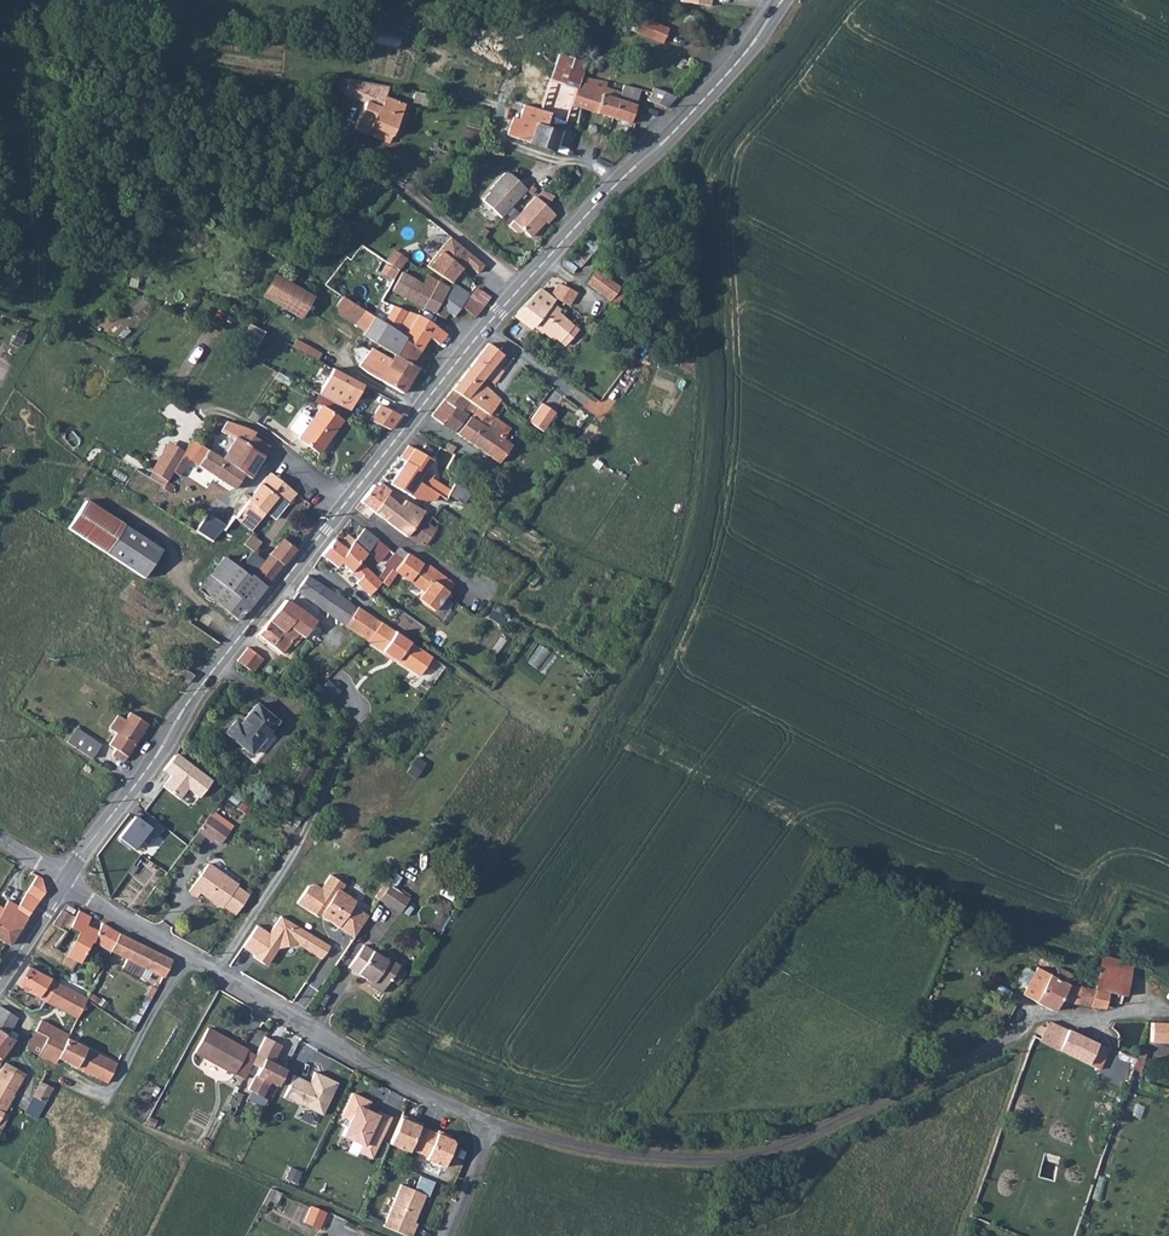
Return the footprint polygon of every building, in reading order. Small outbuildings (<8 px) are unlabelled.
[(643,10),(640,17),(652,22),(655,15),(643,10)] [(669,29),(652,22),(640,17),(635,31),(663,43),(669,29)] [(578,87),(581,77),(585,62),(559,54),(551,78),(578,87)] [(578,87),(572,104),(581,107),(581,108),(613,118),(619,99),(621,93),(605,88),(607,82),(581,77),(578,87)] [(369,94),(372,86),(332,78),(326,93),(348,101),(338,126),(351,131),(355,125),(363,104),(384,112),(389,102),(369,94)] [(535,108),(551,113),(549,118),(564,123),(569,107),(572,104),(578,87),(551,78),(545,94),(534,90),(531,98),(538,100),(535,108)] [(641,89),(624,85),(621,93),(619,99),(636,105),(641,89)] [(649,101),(666,107),(675,96),(653,88),(649,101)] [(636,105),(619,99),(613,118),(630,123),(636,105)] [(363,104),(355,125),(375,134),(384,112),(363,104)] [(514,117),(507,135),(529,142),(536,125),(545,128),(549,118),(551,113),(535,108),(524,104),(519,119),(514,117)] [(564,123),(577,128),(581,108),(581,107),(572,104),(569,107),(564,123)] [(554,150),(564,123),(549,118),(545,128),(536,125),(529,142),(554,150)] [(373,140),(375,134),(355,125),(351,131),(373,140)] [(505,172),(490,189),(488,192),(484,198),(483,201),(502,218),(527,190),(510,174),(505,172)] [(527,190),(531,194),(536,189),(532,185),(527,190)] [(543,191),(537,198),(546,206),(554,196),(543,191)] [(535,196),(508,225),(515,231),(516,232),(518,232),(520,233),(521,232),(523,231),(530,237),(545,221),(547,223),(555,215),(546,206),(537,198),(535,196)] [(600,245),(591,238),(571,260),(580,267),(600,245)] [(450,239),(428,268),(444,279),(453,285),(464,272),(462,270),(466,265),(478,275),(485,267),(450,239)] [(393,249),(385,261),(387,262),(399,270),(407,260),(393,249)] [(392,279),(399,270),(387,262),(380,273),(392,279)] [(587,283),(611,301),(612,300),(621,287),(597,270),(587,283)] [(402,299),(413,281),(404,274),(393,292),(402,299)] [(273,278),(261,301),(301,323),(313,301),(273,278)] [(421,287),(413,281),(402,299),(420,310),(440,284),(428,279),(421,287)] [(565,345),(578,330),(559,312),(551,305),(553,303),(556,299),(570,305),(578,293),(559,283),(550,296),(540,288),(516,313),(542,333),(543,331),(545,329),(555,337),(565,345)] [(431,316),(436,310),(450,290),(440,284),(420,310),(431,316)] [(473,298),(453,285),(450,290),(436,310),(446,317),(453,321),(461,311),(474,320),(482,309),(471,300),(473,298)] [(628,292),(621,287),(612,300),(618,305),(628,292)] [(362,312),(335,295),(326,308),(354,326),(362,312)] [(560,310),(553,303),(551,305),(559,312),(560,310)] [(442,322),(446,317),(436,310),(431,316),(442,322)] [(373,319),(369,316),(362,312),(354,326),(364,332),(373,319)] [(399,342),(419,353),(426,341),(437,348),(445,336),(407,315),(399,327),(406,331),(401,339),(399,342)] [(364,332),(361,338),(372,344),(393,357),(390,362),(387,366),(411,380),(417,370),(425,357),(419,353),(399,342),(401,339),(384,327),(373,319),(364,332)] [(262,335),(256,331),(249,328),(238,349),(250,356),(262,335)] [(555,337),(545,329),(543,331),(553,339),(555,337)] [(469,363),(492,379),(497,373),(492,368),(499,357),(482,345),(469,363)] [(411,380),(387,366),(390,362),(369,349),(357,366),(366,374),(401,395),(411,380)] [(307,350),(303,357),(309,360),(313,353),(307,350)] [(306,366),(309,360),(303,357),(300,362),(306,366)] [(469,363),(459,378),(475,389),(481,381),(487,385),(492,379),(469,363)] [(329,372),(316,396),(330,404),(345,410),(358,387),(329,372)] [(450,391),(464,401),(473,407),(483,413),(488,407),(493,410),(497,403),(475,389),(459,378),(450,391)] [(461,418),(456,414),(464,401),(450,391),(442,403),(430,421),(452,435),(461,418)] [(473,407),(464,420),(476,427),(466,444),(496,463),(508,443),(500,438),(506,428),(492,419),(496,412),(493,410),(488,407),(483,413),(473,407)] [(296,440),(317,454),(340,423),(319,408),(311,419),(301,413),(289,429),(299,436),(296,440)] [(370,420),(376,424),(387,431),(390,433),(398,421),(376,408),(370,420)] [(511,426),(516,418),(510,415),(508,413),(503,421),(511,426)] [(454,437),(466,444),(476,427),(464,420),(454,437)] [(225,450),(233,455),(254,469),(267,451),(248,439),(249,436),(225,424),(221,434),(231,440),(225,450)] [(431,443),(436,446),(440,441),(435,437),(431,443)] [(242,477),(225,466),(217,460),(215,462),(186,441),(179,453),(232,491),(242,477)] [(164,443),(154,458),(169,468),(173,463),(179,453),(164,443)] [(508,443),(496,463),(502,467),(514,448),(508,443)] [(421,456),(405,446),(396,457),(403,461),(389,485),(406,496),(416,483),(424,487),(428,480),(431,475),(424,470),(430,461),(421,456)] [(247,481),(254,469),(233,455),(225,450),(217,460),(225,466),(242,477),(247,481)] [(146,471),(161,481),(163,479),(169,468),(154,458),(146,471)] [(498,474),(505,479),(510,472),(502,467),(498,474)] [(436,493),(445,497),(449,494),(459,476),(452,471),(450,470),(440,487),(428,480),(424,487),(436,493)] [(154,483),(158,486),(161,481),(146,471),(143,476),(154,483)] [(264,474),(244,498),(242,501),(265,515),(265,514),(271,506),(279,497),(285,500),(289,493),(264,474)] [(460,501),(470,483),(459,476),(449,494),(460,501)] [(169,483),(163,479),(161,481),(158,486),(164,490),(169,483)] [(433,500),(436,493),(424,487),(416,483),(406,496),(414,500),(425,500),(428,498),(433,500)] [(371,511),(383,495),(386,491),(375,484),(372,488),(370,487),(359,502),(371,511)] [(226,520),(242,501),(244,498),(238,495),(236,498),(231,501),(226,501),(209,524),(218,530),(226,520)] [(399,507),(383,495),(371,511),(389,523),(399,507)] [(80,504),(103,520),(107,514),(83,499),(80,504)] [(226,520),(245,532),(249,534),(258,524),(265,515),(242,501),(226,520)] [(103,520),(80,504),(65,529),(89,543),(96,532),(103,520)] [(389,523),(405,535),(421,511),(411,505),(406,511),(399,507),(389,523)] [(438,522),(437,519),(434,517),(422,509),(421,511),(405,535),(418,544),(424,541),(437,524),(438,522)] [(107,514),(103,520),(125,534),(128,528),(107,514)] [(291,524),(305,537),(313,528),(298,516),(291,524)] [(144,562),(150,550),(125,534),(103,520),(96,532),(144,562)] [(128,528),(125,534),(150,550),(156,554),(160,548),(128,528)] [(364,553),(373,545),(377,539),(362,529),(350,541),(364,553)] [(141,577),(149,566),(144,562),(96,532),(89,543),(133,572),(141,577)] [(250,540),(247,538),(241,547),(251,555),(255,551),(261,542),(254,535),(250,540)] [(270,552),(283,563),(296,548),(283,537),(270,552)] [(370,595),(373,591),(382,580),(358,561),(362,555),(364,553),(350,541),(343,550),(330,539),(320,552),(336,566),(339,563),(359,581),(357,584),(370,595)] [(392,549),(382,542),(378,548),(385,553),(375,566),(377,568),(379,566),(380,567),(392,549)] [(362,555),(375,566),(385,553),(378,548),(373,545),(364,553),(362,555)] [(422,568),(392,549),(380,567),(383,568),(410,587),(405,595),(421,606),(440,578),(423,566),(422,568)] [(150,550),(144,562),(149,566),(156,554),(150,550)] [(267,584),(283,563),(270,552),(252,573),(267,584)] [(252,573),(250,572),(225,554),(200,586),(239,620),(267,584),(252,573)] [(377,568),(382,580),(386,575),(383,568),(380,567),(379,566),(377,568)] [(343,625),(353,610),(335,596),(315,586),(303,579),(293,592),(343,625)] [(291,635),(299,642),(317,624),(284,601),(269,619),(291,635)] [(353,634),(365,616),(355,607),(353,610),(343,625),(353,634)] [(418,654),(422,649),(365,616),(353,634),(393,659),(395,657),(401,661),(406,654),(409,656),(413,651),(418,654)] [(291,635),(269,619),(255,636),(278,652),(281,648),(291,635)] [(290,654),(299,642),(291,635),(281,648),(290,654)] [(257,656),(249,651),(243,656),(238,663),(238,665),(246,671),(257,656)] [(168,670),(186,683),(191,674),(175,662),(168,670)] [(250,754),(260,742),(276,720),(255,704),(239,725),(233,721),(224,734),(250,754)] [(116,718),(108,730),(114,734),(106,745),(112,749),(108,754),(120,762),(145,725),(128,713),(122,722),(116,718)] [(71,729),(61,743),(87,761),(96,747),(71,729)] [(178,751),(163,769),(171,776),(163,785),(180,799),(188,789),(199,798),(213,780),(178,751)] [(416,756),(406,772),(416,778),(426,762),(416,756)] [(205,830),(213,818),(200,809),(192,820),(205,830)] [(136,815),(118,837),(132,848),(138,841),(148,843),(155,834),(158,834),(164,827),(151,816),(146,822),(136,815)] [(134,863),(116,897),(133,906),(151,871),(134,863)] [(221,907),(224,906),(236,915),(250,895),(207,865),(188,893),(196,899),(201,892),(221,907)] [(4,901),(0,907),(0,942),(5,945),(41,893),(38,879),(27,872),(22,880),(29,884),(14,907),(4,901)] [(308,884),(297,902),(307,909),(309,906),(354,936),(369,915),(353,904),(355,900),(341,889),(345,884),(329,875),(321,887),(315,883),(308,884)] [(377,901),(387,885),(376,878),(366,894),(377,901)] [(387,908),(397,892),(387,885),(377,901),(387,908)] [(64,928),(76,936),(83,925),(89,916),(76,910),(71,918),(64,928)] [(61,932),(64,928),(71,918),(57,911),(49,925),(52,927),(61,932)] [(281,916),(253,957),(262,963),(272,949),(274,946),(278,948),(297,944),(321,959),(330,946),(281,916)] [(93,932),(88,943),(106,951),(115,933),(97,924),(93,932)] [(87,944),(88,943),(93,932),(83,925),(76,936),(75,938),(87,944)] [(49,949),(51,946),(61,932),(52,927),(42,944),(49,949)] [(76,936),(64,928),(61,932),(51,946),(49,949),(62,956),(75,938),(76,936)] [(115,933),(106,951),(120,958),(146,971),(158,978),(167,960),(150,951),(115,933)] [(77,960),(78,958),(84,948),(87,944),(75,938),(62,956),(71,961),(75,963),(77,960)] [(369,985),(380,993),(390,979),(398,967),(399,965),(388,957),(386,960),(364,945),(348,967),(366,979),(371,982),(369,985)] [(146,971),(120,958),(115,967),(141,980),(146,971)] [(1046,996),(1069,1001),(1076,983),(1053,978),(1057,971),(1042,961),(1036,968),(1022,959),(1018,966),(1012,962),(1009,968),(1013,971),(1004,986),(1037,1007),(1038,1004),(1041,1002),(1044,1003),(1046,996)] [(11,985),(40,1001),(52,982),(23,966),(11,985)] [(406,972),(398,967),(390,979),(397,984),(406,972)] [(72,1019),(83,1000),(52,982),(40,1001),(72,1019)] [(1097,986),(1076,983),(1069,1001),(1086,1004),(1087,993),(1095,993),(1097,986)] [(1109,992),(1108,1000),(1121,1002),(1122,994),(1109,992)] [(0,1010),(0,1034),(2,1036),(5,1031),(13,1017),(0,1010)] [(33,1028),(46,1036),(56,1042),(61,1044),(54,1057),(102,1083),(111,1063),(62,1038),(64,1036),(36,1021),(33,1028)] [(1168,1038),(1168,1023),(1155,1022),(1153,1041),(1168,1042),(1168,1038)] [(1045,1023),(1034,1043),(1031,1042),(1026,1050),(1028,1051),(1034,1054),(1039,1047),(1097,1073),(1108,1050),(1094,1047),(1045,1023)] [(23,1046),(37,1053),(46,1036),(33,1028),(23,1046)] [(194,1052),(234,1074),(247,1050),(239,1045),(238,1046),(224,1038),(224,1037),(207,1028),(194,1052)] [(12,1034),(5,1031),(2,1036),(0,1034),(0,1054),(12,1034)] [(56,1042),(46,1036),(37,1053),(36,1055),(46,1060),(47,1057),(56,1042)] [(251,1064),(259,1068),(248,1089),(262,1097),(270,1082),(278,1086),(286,1069),(273,1063),(282,1045),(265,1037),(251,1064)] [(51,1056),(54,1057),(61,1044),(56,1042),(47,1057),(50,1058),(51,1056)] [(11,1090),(21,1073),(3,1063),(0,1068),(0,1110),(11,1090)] [(338,1083),(315,1072),(309,1083),(294,1075),(284,1097),(322,1115),(338,1083)] [(42,1103),(50,1089),(38,1081),(30,1095),(42,1103)] [(353,1093),(342,1115),(350,1119),(342,1135),(362,1145),(359,1152),(371,1157),(390,1117),(378,1112),(376,1115),(366,1110),(370,1102),(353,1093)] [(402,1115),(389,1144),(408,1152),(410,1149),(427,1156),(425,1159),(443,1167),(453,1144),(450,1136),(438,1130),(436,1133),(419,1126),(421,1123),(402,1115)] [(383,1226),(406,1235),(411,1235),(415,1228),(412,1227),(425,1195),(428,1197),(434,1182),(421,1176),(415,1190),(401,1184),(383,1226)] [(304,1222),(319,1228),(326,1212),(311,1206),(304,1222)]
